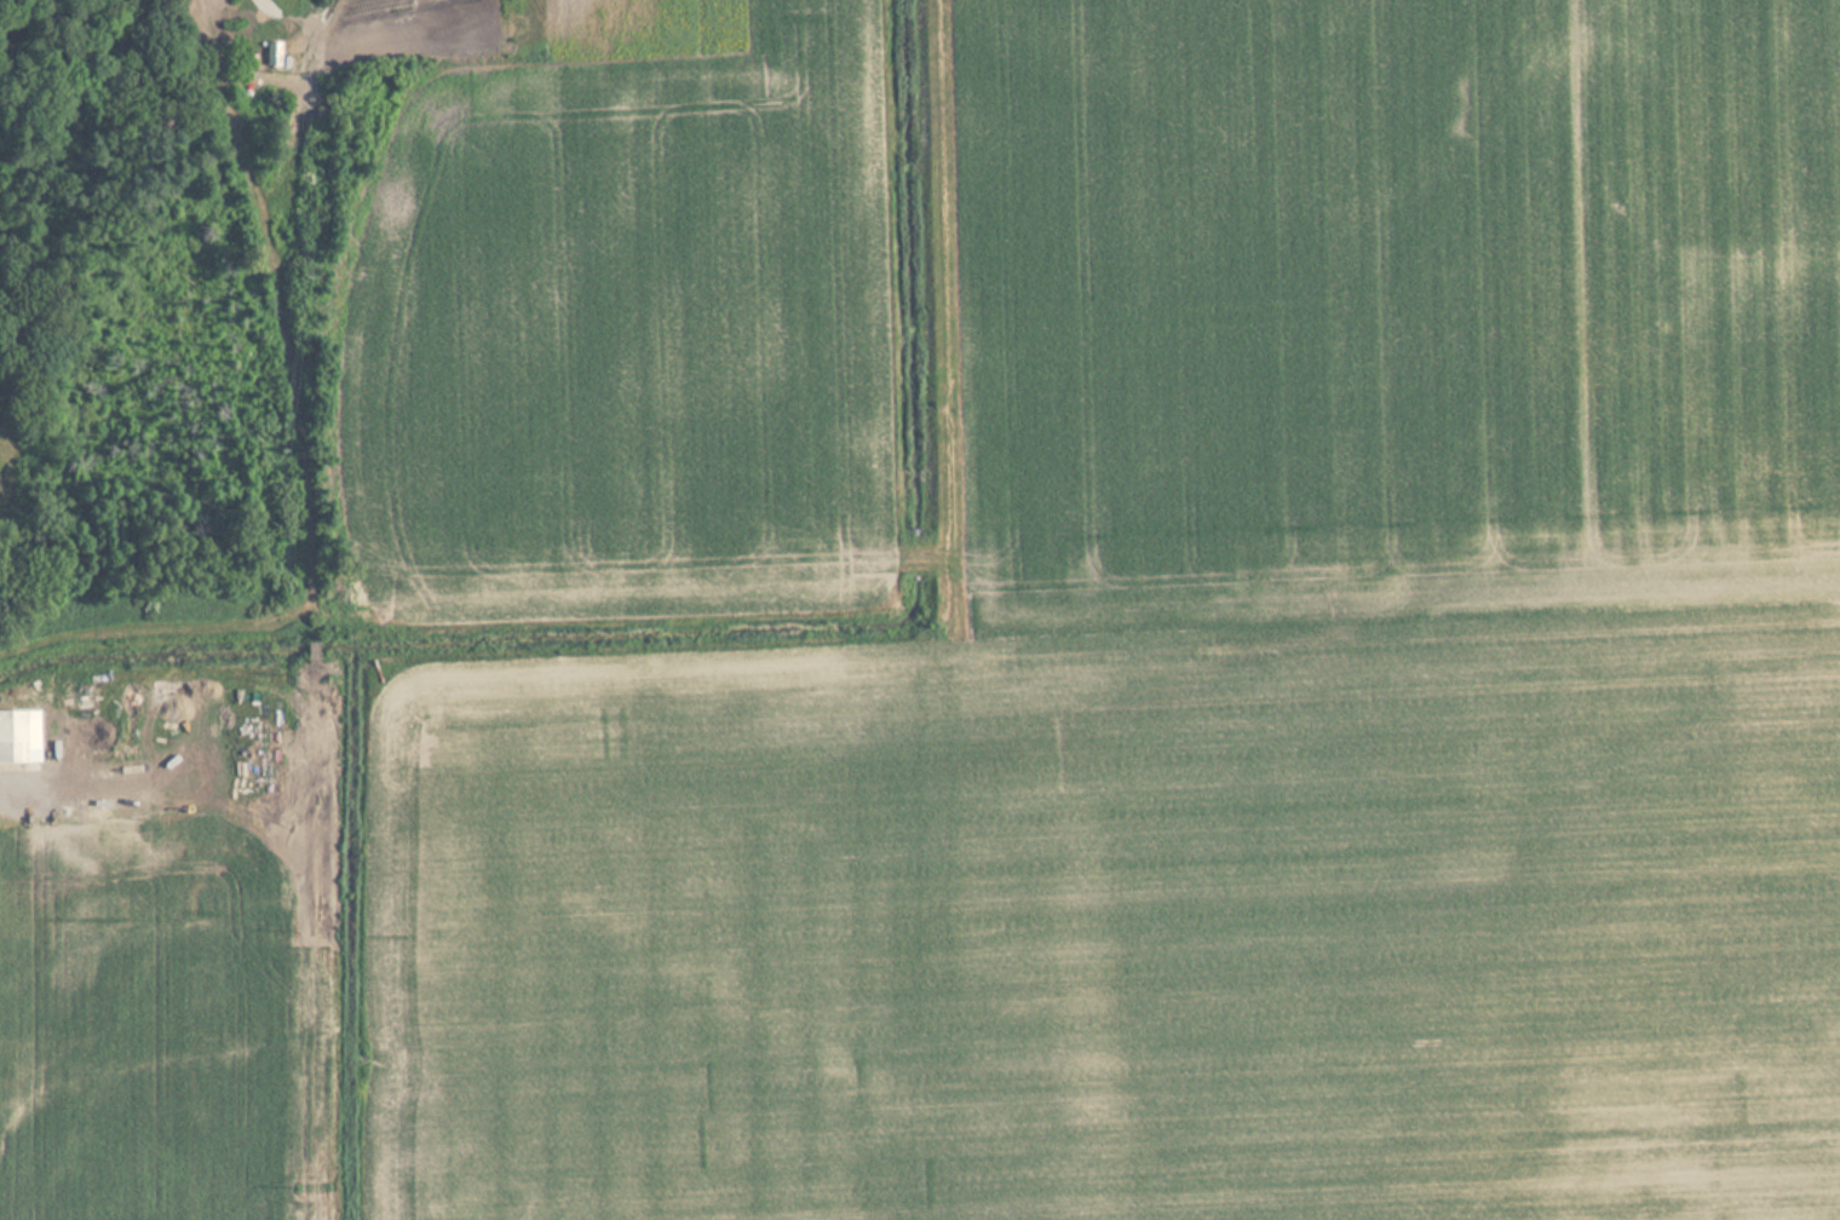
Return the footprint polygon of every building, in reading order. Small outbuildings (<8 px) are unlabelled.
[(280,41),(266,41),(266,75),(280,75),(280,41)] [(27,764),(27,709),(0,709),(0,764),(27,764)]
